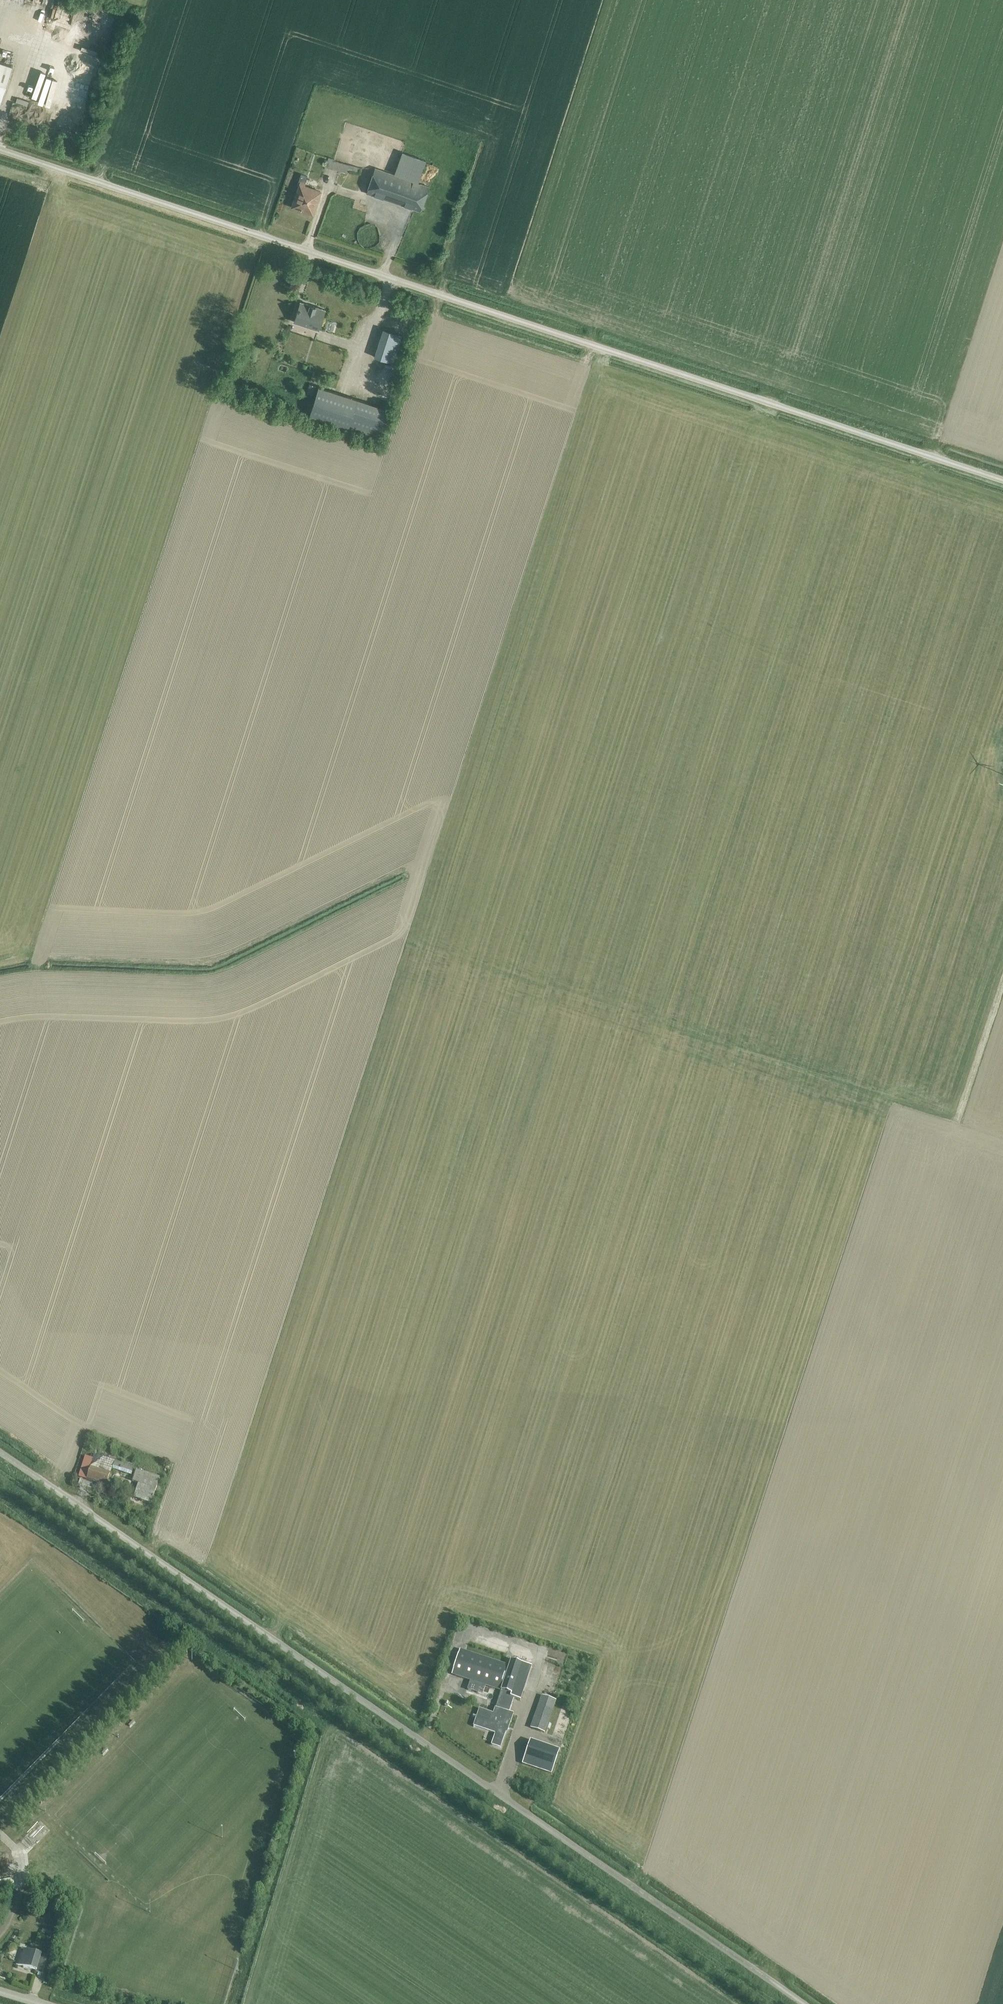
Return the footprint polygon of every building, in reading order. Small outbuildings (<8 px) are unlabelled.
[(16,6),(11,0),(0,0),(0,13),(3,17),(16,6)] [(0,104),(13,66),(0,61),(0,104)] [(402,152),(395,175),(375,168),(367,193),(420,212),(429,187),(418,183),(426,160),(402,152)] [(326,167),(347,173),(349,165),(335,161),(335,159),(328,157),(326,167)] [(300,186),(295,201),(293,207),(312,213),(319,192),(304,187),(307,177),(301,175),(298,185),(300,186)] [(325,309),(312,305),(300,302),(294,322),(296,317),(304,319),(302,324),(305,325),(319,330),(325,309)] [(383,329),(374,357),(393,363),(402,335),(383,329)] [(293,358),(310,364),(312,358),(295,352),(293,358)] [(309,415),(347,428),(347,429),(378,439),(388,409),(318,387),(309,415)] [(114,1461),(114,1462),(94,1455),(86,1479),(106,1486),(111,1469),(131,1476),(133,1468),(114,1461)] [(140,1501),(150,1504),(159,1478),(136,1471),(132,1482),(138,1484),(134,1496),(141,1498),(140,1501)] [(520,1701),(531,1667),(511,1660),(509,1666),(460,1650),(451,1675),(500,1691),(490,1722),(476,1717),(473,1726),(495,1734),(491,1745),(500,1748),(505,1733),(506,1733),(513,1714),(509,1712),(513,1699),(520,1701)] [(531,1728),(544,1733),(555,1701),(542,1697),(531,1728)] [(522,1764),(551,1774),(559,1752),(530,1742),(522,1764)] [(42,1932),(41,1937),(46,1939),(51,1940),(53,1935),(42,1932)] [(24,1949),(19,1966),(25,1968),(36,1971),(40,1958),(45,1960),(51,1940),(46,1939),(41,1954),(24,1949)]
